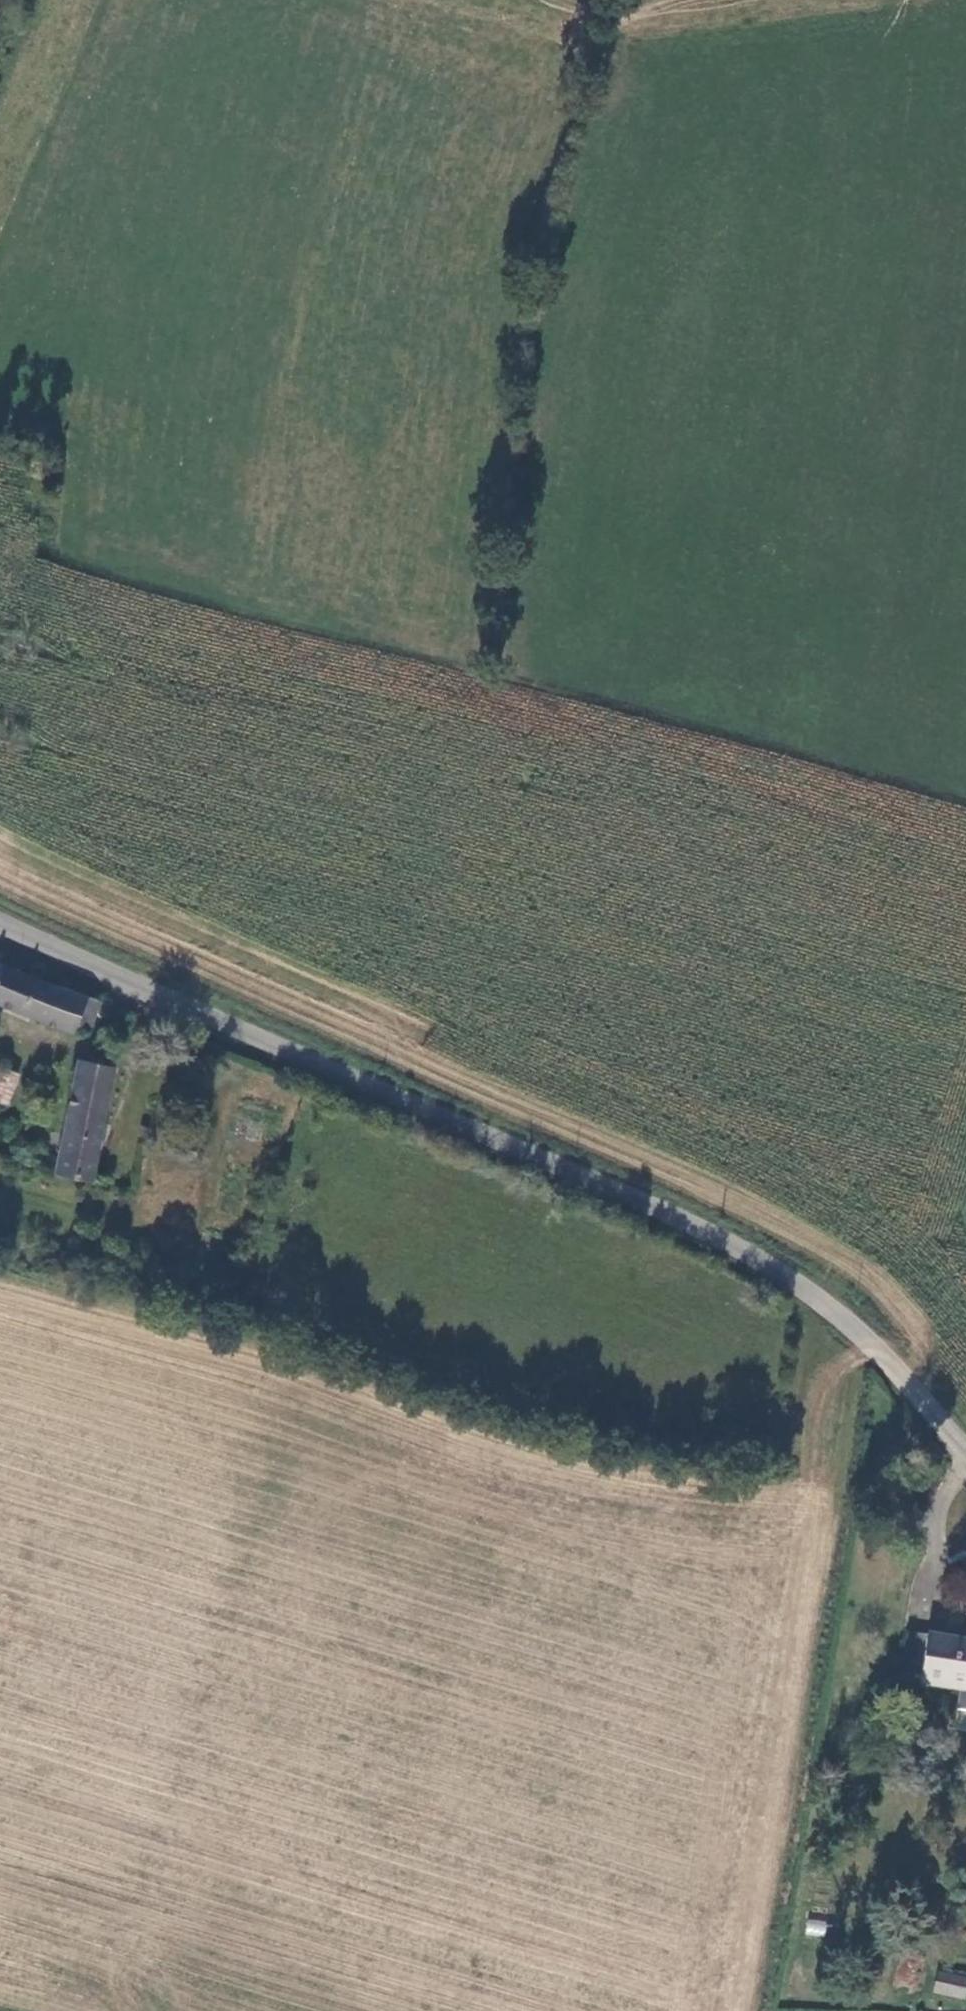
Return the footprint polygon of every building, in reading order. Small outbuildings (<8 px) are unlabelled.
[(0,965),(0,966),(0,1005),(74,1033),(77,1026),(90,1031),(101,1003),(0,965)] [(87,1181),(113,1069),(78,1062),(52,1173),(87,1181)] [(20,1072),(0,1066),(0,1103),(10,1106),(20,1072)] [(927,1623),(926,1624),(918,1672),(955,1680),(952,1702),(965,1704),(965,1631),(927,1623)] [(943,1967),(938,1988),(965,1995),(965,1973),(943,1967)]
